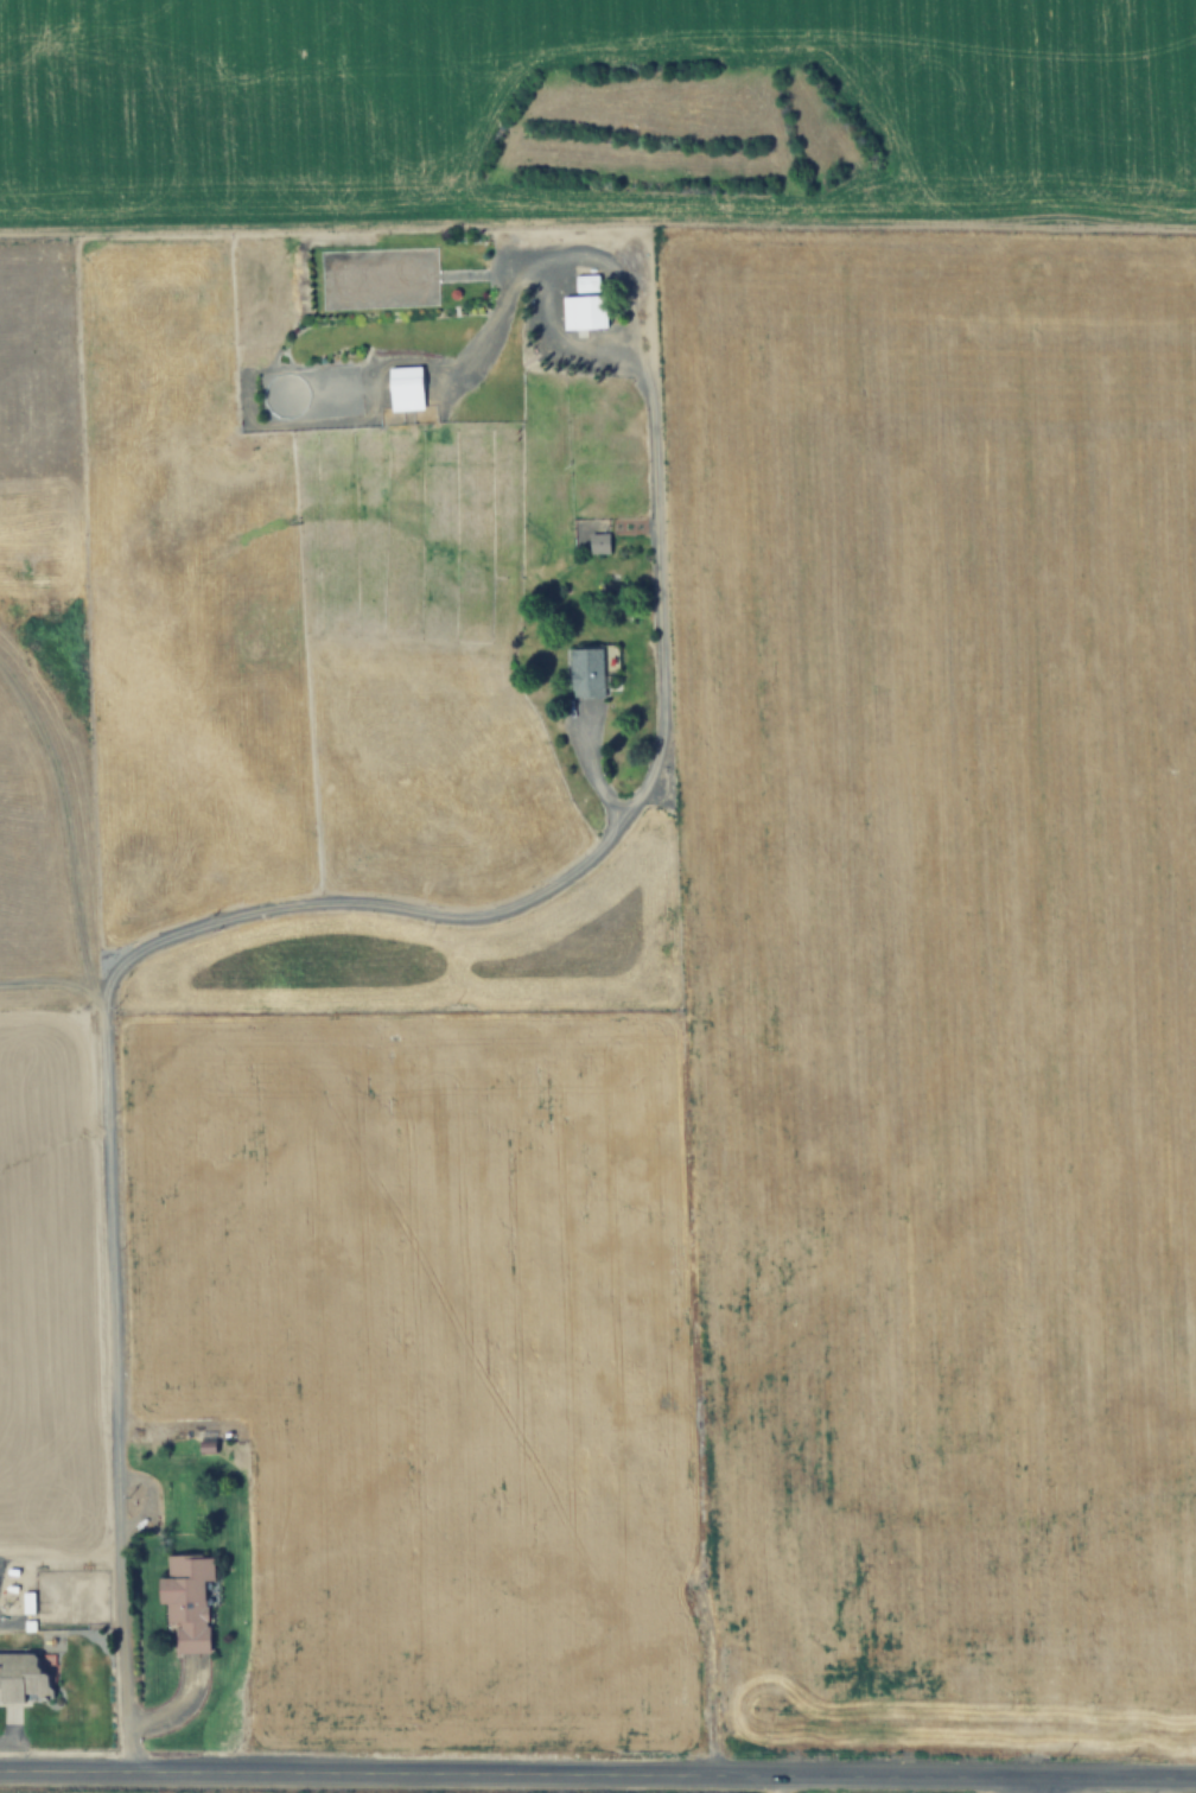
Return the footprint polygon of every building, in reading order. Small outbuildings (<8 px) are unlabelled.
[(391,411),(426,410),(425,366),(390,366),(391,411)] [(610,553),(610,533),(590,533),(590,553),(610,553)] [(573,697),(604,697),(604,669),(619,669),(619,645),(572,646),(573,697)] [(179,1653),(214,1652),(213,1555),(169,1556),(169,1578),(159,1578),(160,1604),(169,1604),(169,1624),(178,1624),(179,1653)] [(55,1702),(55,1653),(0,1653),(0,1688),(0,1702),(55,1702)]
